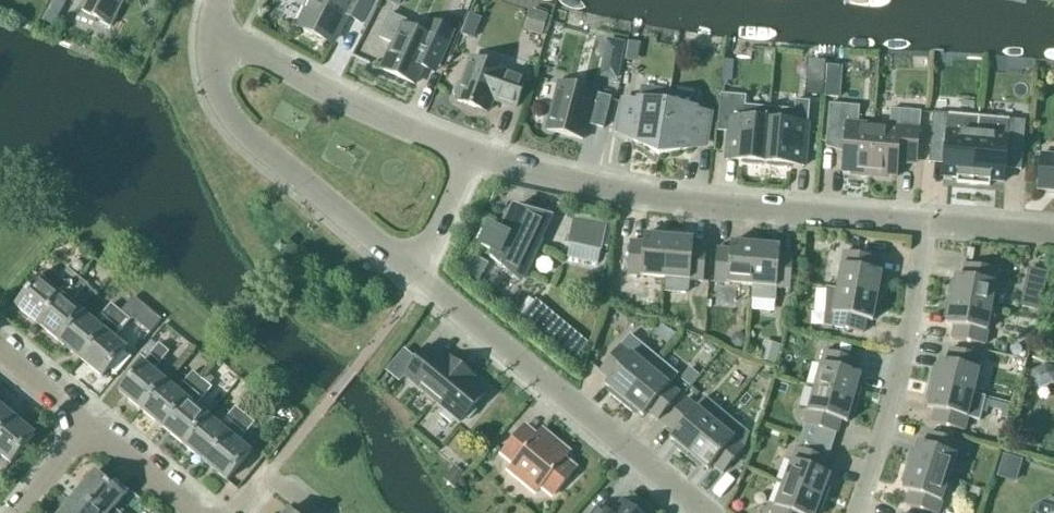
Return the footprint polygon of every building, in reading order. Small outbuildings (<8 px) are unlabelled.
[(124,0),(85,0),(80,10),(111,26),(124,0)] [(307,7),(308,10),(300,27),(303,29),(304,32),(313,37),(316,36),(332,44),(346,16),(361,23),(363,18),(371,22),(379,5),(372,1),(372,0),(311,0),(307,7)] [(542,36),(548,15),(530,9),(524,31),(542,36)] [(465,30),(477,33),(481,12),(469,10),(465,30)] [(434,40),(402,26),(382,70),(415,85),(427,59),(439,64),(450,38),(438,32),(434,40)] [(623,54),(635,55),(636,39),(608,37),(606,74),(622,75),(623,54)] [(153,59),(157,51),(149,48),(145,55),(153,59)] [(516,109),(526,80),(503,71),(503,70),(472,59),(464,84),(460,83),(456,85),(453,93),(455,97),(458,98),(457,102),(488,113),(492,100),(516,109)] [(821,98),(823,81),(810,80),(808,97),(821,98)] [(586,88),(584,83),(575,81),(571,84),(570,86),(560,83),(547,131),(583,140),(587,125),(604,129),(612,98),(595,94),(596,93),(585,90),(586,88)] [(633,141),(660,156),(670,94),(641,89),(639,105),(624,102),(620,128),(635,130),(633,141)] [(670,94),(660,156),(707,149),(713,114),(696,111),(699,96),(670,91),(670,94)] [(721,95),(720,116),(730,117),(726,160),(744,162),(743,165),(747,166),(753,167),(756,167),(762,167),(762,163),(766,163),(769,122),(744,120),(746,97),(721,95)] [(769,122),(766,163),(769,164),(769,167),(772,168),(778,169),(783,169),(787,169),(787,165),(805,167),(810,102),(796,101),(794,124),(769,122)] [(869,177),(874,126),(858,125),(860,107),(830,105),(826,143),(845,144),(843,173),(852,173),(851,175),(869,177)] [(874,126),(869,177),(888,178),(888,176),(897,177),(899,149),(918,150),(921,113),(891,110),(890,127),(874,126)] [(979,118),(933,114),(929,164),(945,165),(944,178),(957,179),(957,184),(974,186),(979,118)] [(1025,122),(979,118),(974,186),(990,187),(990,182),(1005,183),(1007,157),(1022,158),(1025,122)] [(1042,154),(1039,189),(1053,190),(1053,155),(1042,154)] [(517,279),(547,217),(514,209),(501,235),(490,230),(482,247),(493,253),(491,258),(517,279)] [(600,250),(605,229),(579,223),(570,244),(600,250)] [(666,279),(670,234),(656,233),(656,237),(645,236),(644,244),(631,242),(628,275),(665,279),(666,279)] [(666,279),(665,279),(664,292),(686,294),(689,292),(690,281),(704,282),(707,249),(693,248),(694,240),(683,239),(683,235),(670,234),(666,279)] [(753,286),(756,242),(743,240),(742,245),(731,244),(731,251),(717,250),(715,283),(753,286)] [(756,242),(753,286),(791,289),(793,256),(780,255),(781,248),(770,247),(770,243),(756,242)] [(838,290),(882,298),(884,285),(880,284),(882,273),(875,272),(877,259),(844,253),(838,290)] [(808,275),(810,260),(799,258),(797,274),(808,275)] [(947,300),(992,308),(998,270),(966,265),(963,278),(956,277),(954,288),(950,287),(947,300)] [(38,325),(78,277),(69,269),(53,288),(41,278),(17,307),(38,325)] [(1049,274),(1029,270),(1021,306),(1040,310),(1049,274)] [(60,343),(84,314),(72,304),(87,285),(78,277),(38,325),(60,343)] [(875,311),(879,311),(882,298),(838,290),(830,289),(826,327),(863,334),(866,320),(873,322),(875,311)] [(580,355),(593,334),(533,297),(520,318),(580,355)] [(985,346),(992,308),(947,300),(945,314),(949,314),(948,325),(955,327),(952,340),(985,346)] [(81,360),(121,313),(111,305),(96,324),(84,314),(60,343),(81,360)] [(121,313),(81,360),(103,379),(127,350),(115,339),(130,321),(121,313)] [(622,405),(660,359),(631,334),(600,371),(610,380),(606,386),(614,393),(611,396),(622,405)] [(141,411),(165,382),(154,372),(169,353),(159,345),(119,392),(141,411)] [(448,364),(427,347),(426,348),(428,349),(414,366),(412,365),(411,366),(413,367),(406,376),(461,422),(464,419),(470,420),(477,411),(475,405),(484,394),(469,382),(473,378),(466,372),(458,365),(458,366),(451,360),(448,364)] [(974,395),(974,394),(983,358),(951,350),(947,363),(940,361),(938,372),(933,371),(930,384),(974,395)] [(815,388),(858,400),(862,387),(858,386),(861,375),(854,373),(857,361),(825,352),(815,388)] [(660,359),(622,405),(632,413),(635,410),(644,417),(648,411),(659,420),(680,395),(670,386),(679,375),(660,359)] [(163,428),(202,380),(193,373),(177,392),(165,382),(141,411),(163,428)] [(184,446),(208,417),(196,407),(212,388),(202,380),(163,428),(184,446)] [(986,398),(974,394),(974,395),(930,384),(927,397),(931,398),(928,409),(935,411),(932,423),(964,432),(968,418),(980,421),(986,398)] [(855,413),(858,400),(815,388),(805,425),(837,434),(840,421),(847,423),(850,412),(855,413)] [(696,408),(686,400),(665,425),(675,434),(671,439),(679,446),(676,450),(687,458),(715,424),(724,413),(705,397),(696,408)] [(13,418),(0,407),(0,433),(13,418)] [(206,464),(245,416),(236,408),(220,427),(208,417),(184,446),(206,464)] [(715,424),(687,458),(697,467),(700,464),(709,471),(713,465),(724,474),(745,448),(744,448),(749,434),(724,413),(715,424)] [(245,416),(206,464),(227,482),(251,453),(239,443),(255,424),(245,416)] [(0,433),(0,456),(11,465),(35,436),(13,418),(0,433)] [(535,438),(523,428),(503,452),(515,462),(508,470),(537,494),(543,486),(555,495),(577,469),(565,460),(567,456),(539,433),(535,438)] [(907,466),(949,480),(961,443),(930,433),(925,446),(918,444),(915,454),(911,453),(907,466)] [(784,484),(826,500),(831,487),(827,486),(831,475),(824,473),(828,460),(797,449),(784,484)] [(1019,477),(1025,456),(1005,451),(1000,472),(1019,477)] [(455,489),(466,474),(455,466),(444,480),(455,489)] [(949,480),(907,466),(903,479),(907,480),(903,491),(910,493),(906,506),(929,512),(939,512),(949,480)] [(99,512),(118,512),(114,509),(124,497),(95,473),(77,495),(99,512)] [(826,500),(784,484),(773,512),(816,512),(817,511),(821,512),(826,500)] [(77,495),(62,512),(99,512),(77,495)] [(624,503),(616,512),(636,512),(624,503)]
